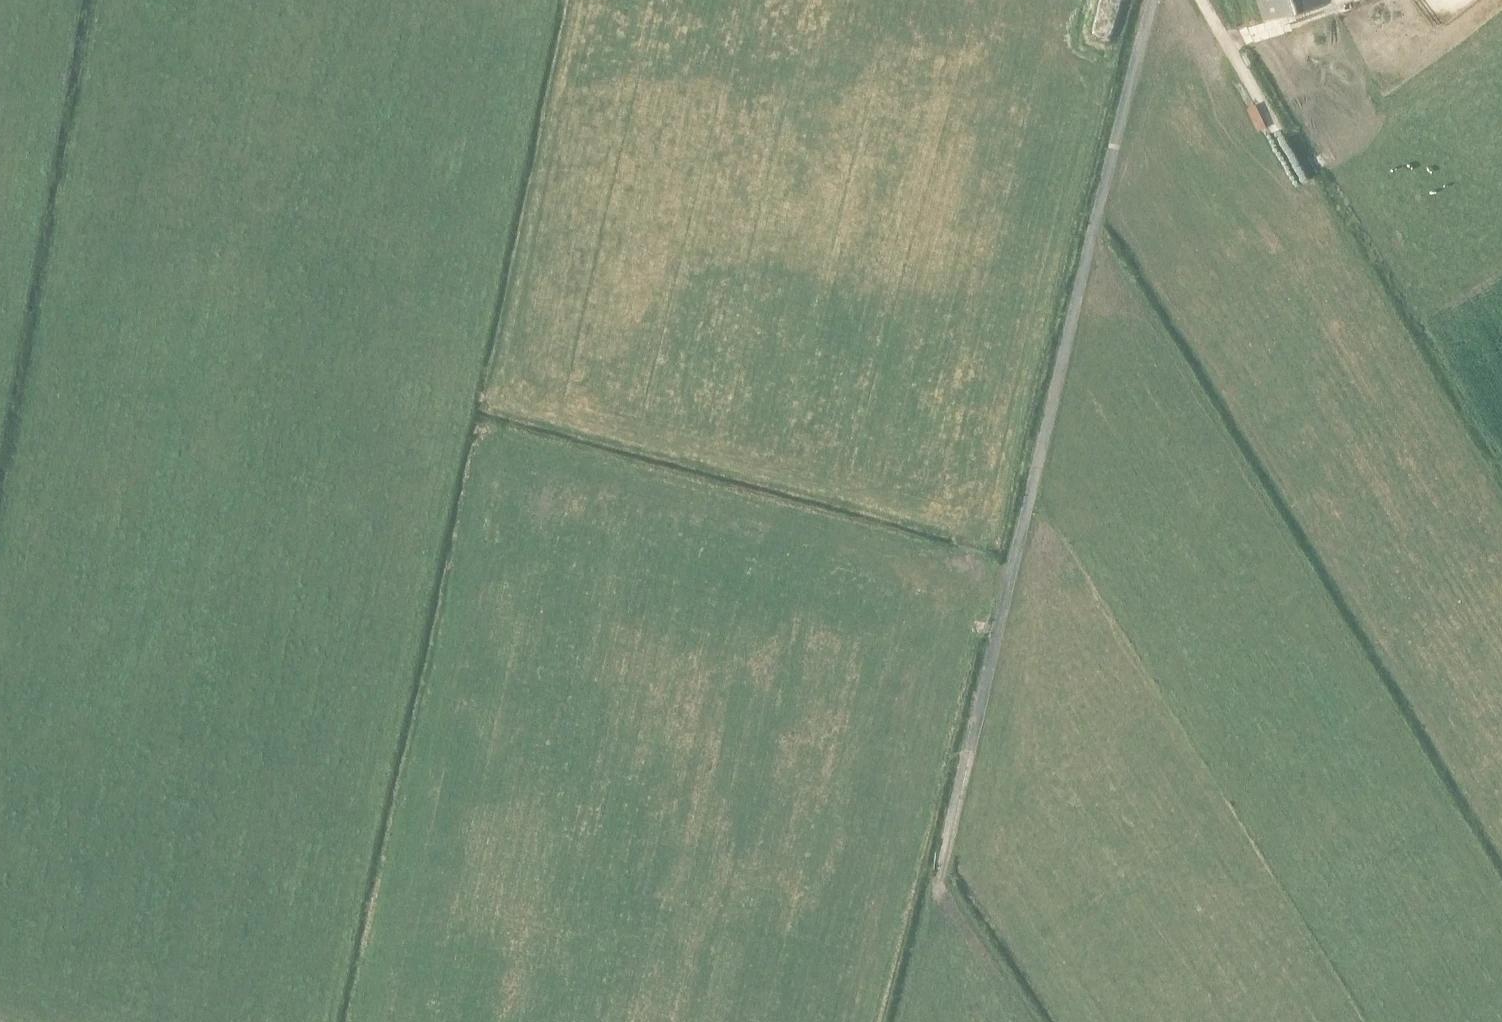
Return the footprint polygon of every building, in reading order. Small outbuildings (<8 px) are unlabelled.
[(1263,20),(1325,0),(1257,0),(1263,20)]
